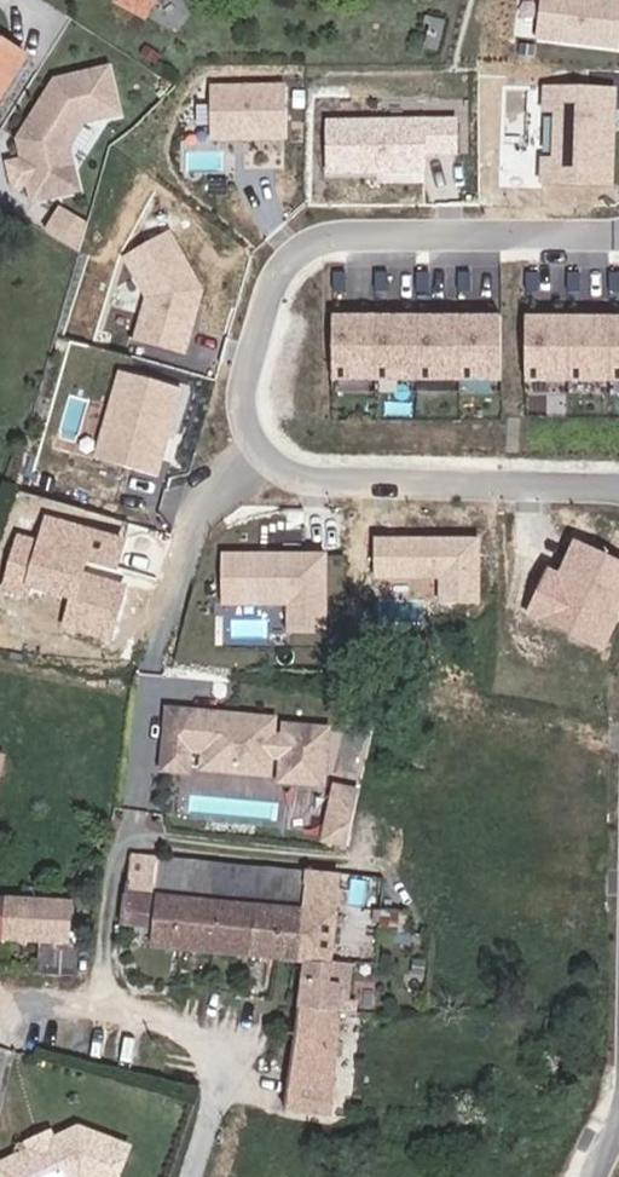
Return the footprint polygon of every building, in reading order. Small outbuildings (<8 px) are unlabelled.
[(527,33),(606,44),(612,0),(531,0),(527,33)] [(0,36),(0,70),(15,46),(1,37),(0,36)] [(43,71),(26,110),(11,130),(13,152),(0,155),(0,165),(1,173),(17,171),(19,188),(68,180),(57,132),(68,111),(106,106),(96,63),(43,71)] [(268,84),(200,86),(201,136),(269,135),(268,84)] [(603,89),(536,87),(535,109),(547,109),(546,161),(533,160),(533,180),(600,181),(603,89)] [(443,118),(315,122),(316,174),(411,171),(411,153),(445,152),(443,118)] [(157,235),(116,259),(138,302),(126,341),(172,352),(190,288),(157,235)] [(518,320),(517,381),(618,380),(618,318),(518,320)] [(491,319),(327,322),(323,386),(492,383),(491,319)] [(169,392),(110,375),(85,463),(144,480),(169,392)] [(44,513),(36,540),(12,533),(0,579),(0,580),(67,598),(59,626),(112,640),(127,584),(86,573),(89,561),(120,569),(129,536),(44,513)] [(468,544),(369,545),(370,580),(437,580),(436,604),(469,605),(468,544)] [(568,550),(556,579),(542,573),(524,615),(593,645),(618,585),(618,572),(568,550)] [(314,561),(214,562),(214,608),(278,607),(279,634),(315,633),(314,561)] [(266,725),(167,719),(164,772),(180,773),(181,753),(203,754),(202,775),(264,779),(265,762),(281,763),(280,785),(319,787),(322,731),(289,729),(288,743),(265,742),(266,725)] [(353,797),(331,794),(323,846),(345,849),(353,797)] [(347,1070),(344,1070),(359,875),(136,858),(136,860),(131,859),(123,929),(124,929),(119,962),(301,988),(299,1004),(298,1010),(289,1112),(289,1113),(321,1117),(330,1119),(340,1120),(343,1087),(347,1087),(347,1070)] [(34,901),(68,902),(75,891),(35,890),(34,901)] [(68,902),(34,901),(0,899),(0,943),(39,945),(70,947),(68,902)] [(74,977),(76,948),(70,947),(39,945),(38,975),(74,977)] [(0,1162),(0,1176),(120,1176),(129,1149),(71,1129),(50,1140),(48,1148),(32,1155),(20,1153),(0,1162)]
